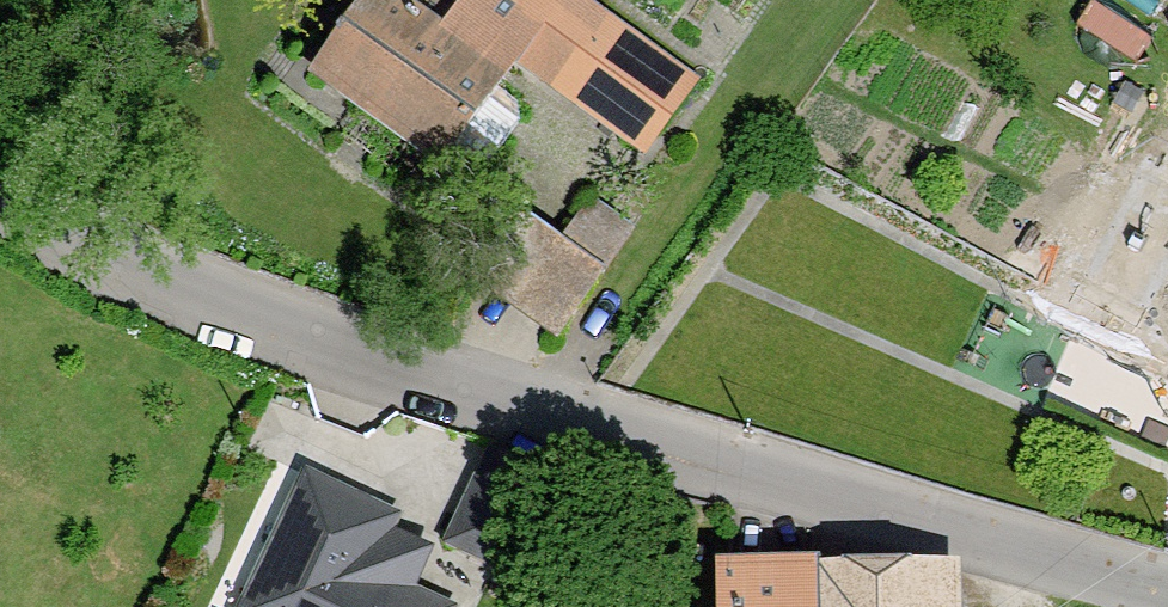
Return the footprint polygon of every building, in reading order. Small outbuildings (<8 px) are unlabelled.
[(571,0),(469,0),(467,2),(465,0),(369,0),(315,73),(447,165),(523,57),(647,146),(691,85),(571,0)] [(512,305),(555,334),(597,271),(514,215),(472,278),(512,305)] [(1139,294),(1161,250),(1094,217),(1052,293),(1167,354),(1167,308),(1139,294)] [(556,478),(494,451),(465,512),(526,539),(556,478)] [(392,518),(310,480),(250,606),(349,606),(386,531),(392,518)] [(526,539),(465,512),(449,543),(511,573),(526,539)] [(386,531),(349,606),(439,606),(407,592),(416,577),(406,540),(386,531)] [(819,571),(820,606),(939,606),(937,568),(819,571)] [(819,571),(732,572),(733,606),(820,606),(819,571)]
